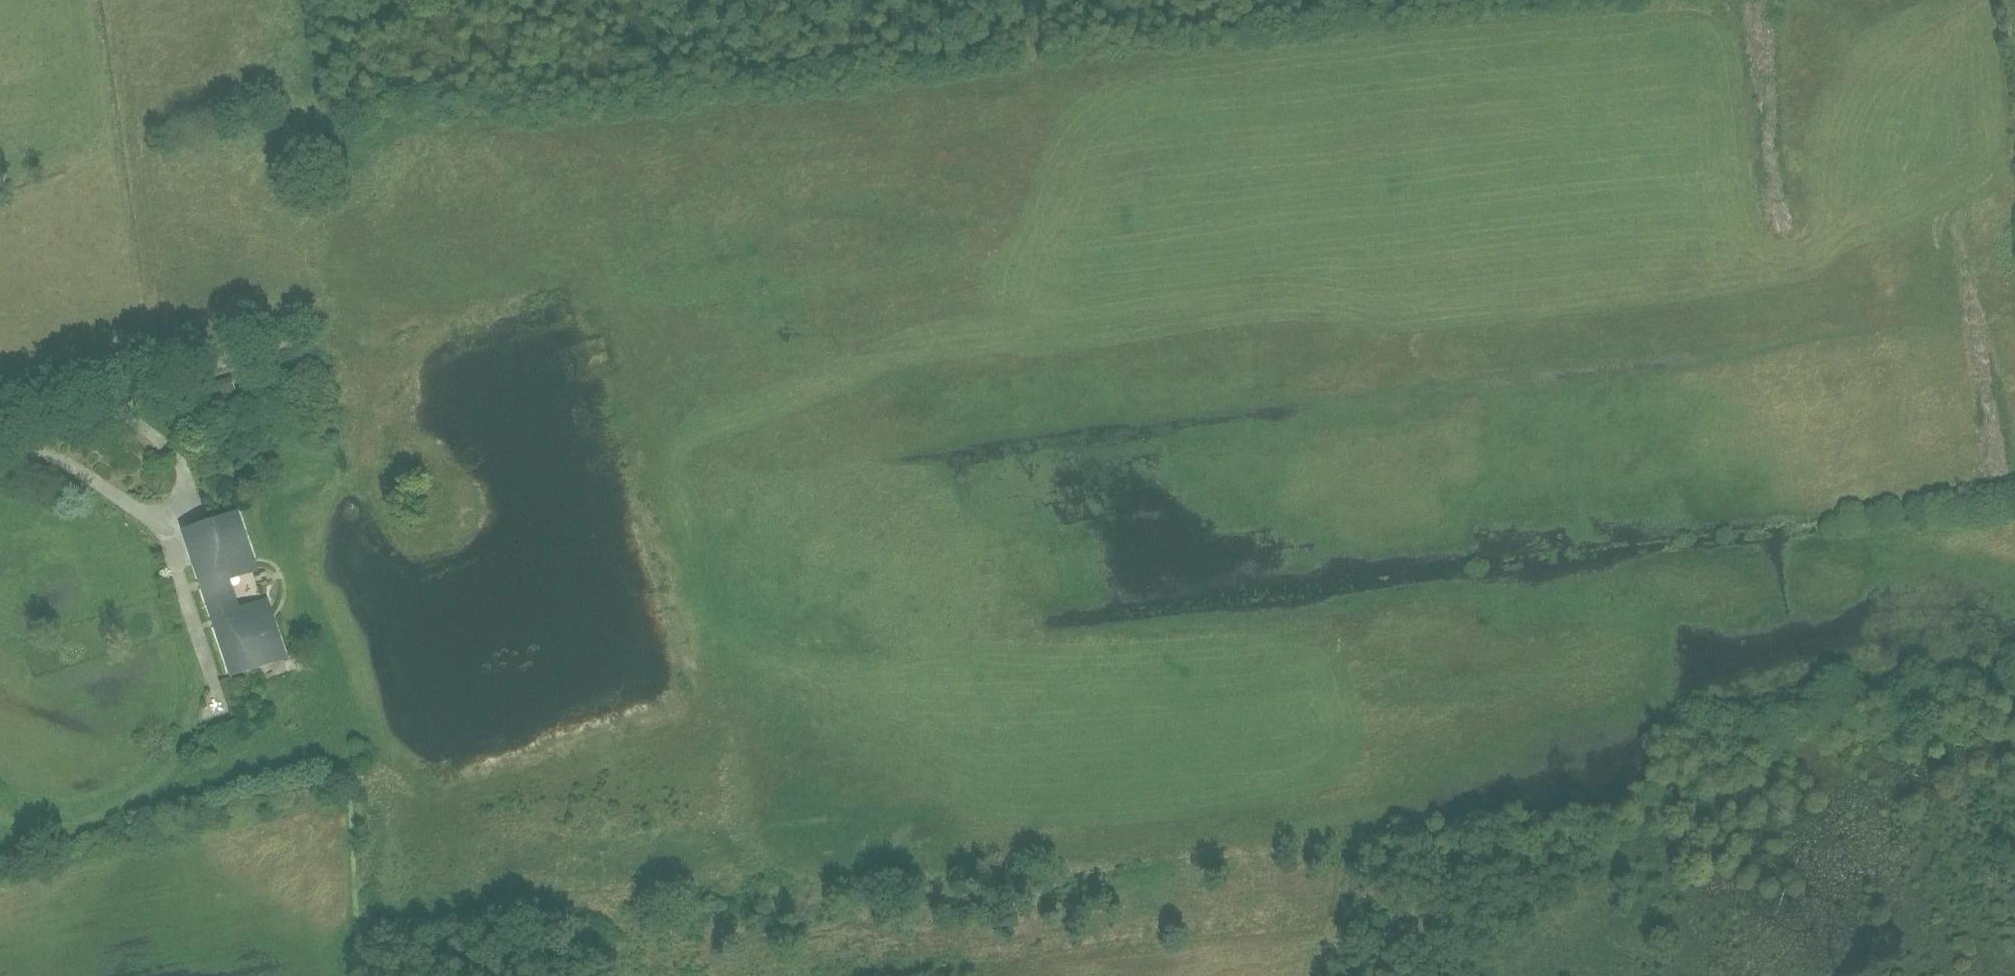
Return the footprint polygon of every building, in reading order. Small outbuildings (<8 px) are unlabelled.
[(207,582),(225,577),(224,573),(251,565),(235,517),(188,533),(203,581),(206,580),(207,582)] [(225,577),(207,582),(208,585),(205,586),(234,672),(281,656),(265,608),(239,617),(225,577)] [(452,755),(436,760),(439,772),(456,768),(452,755)]
